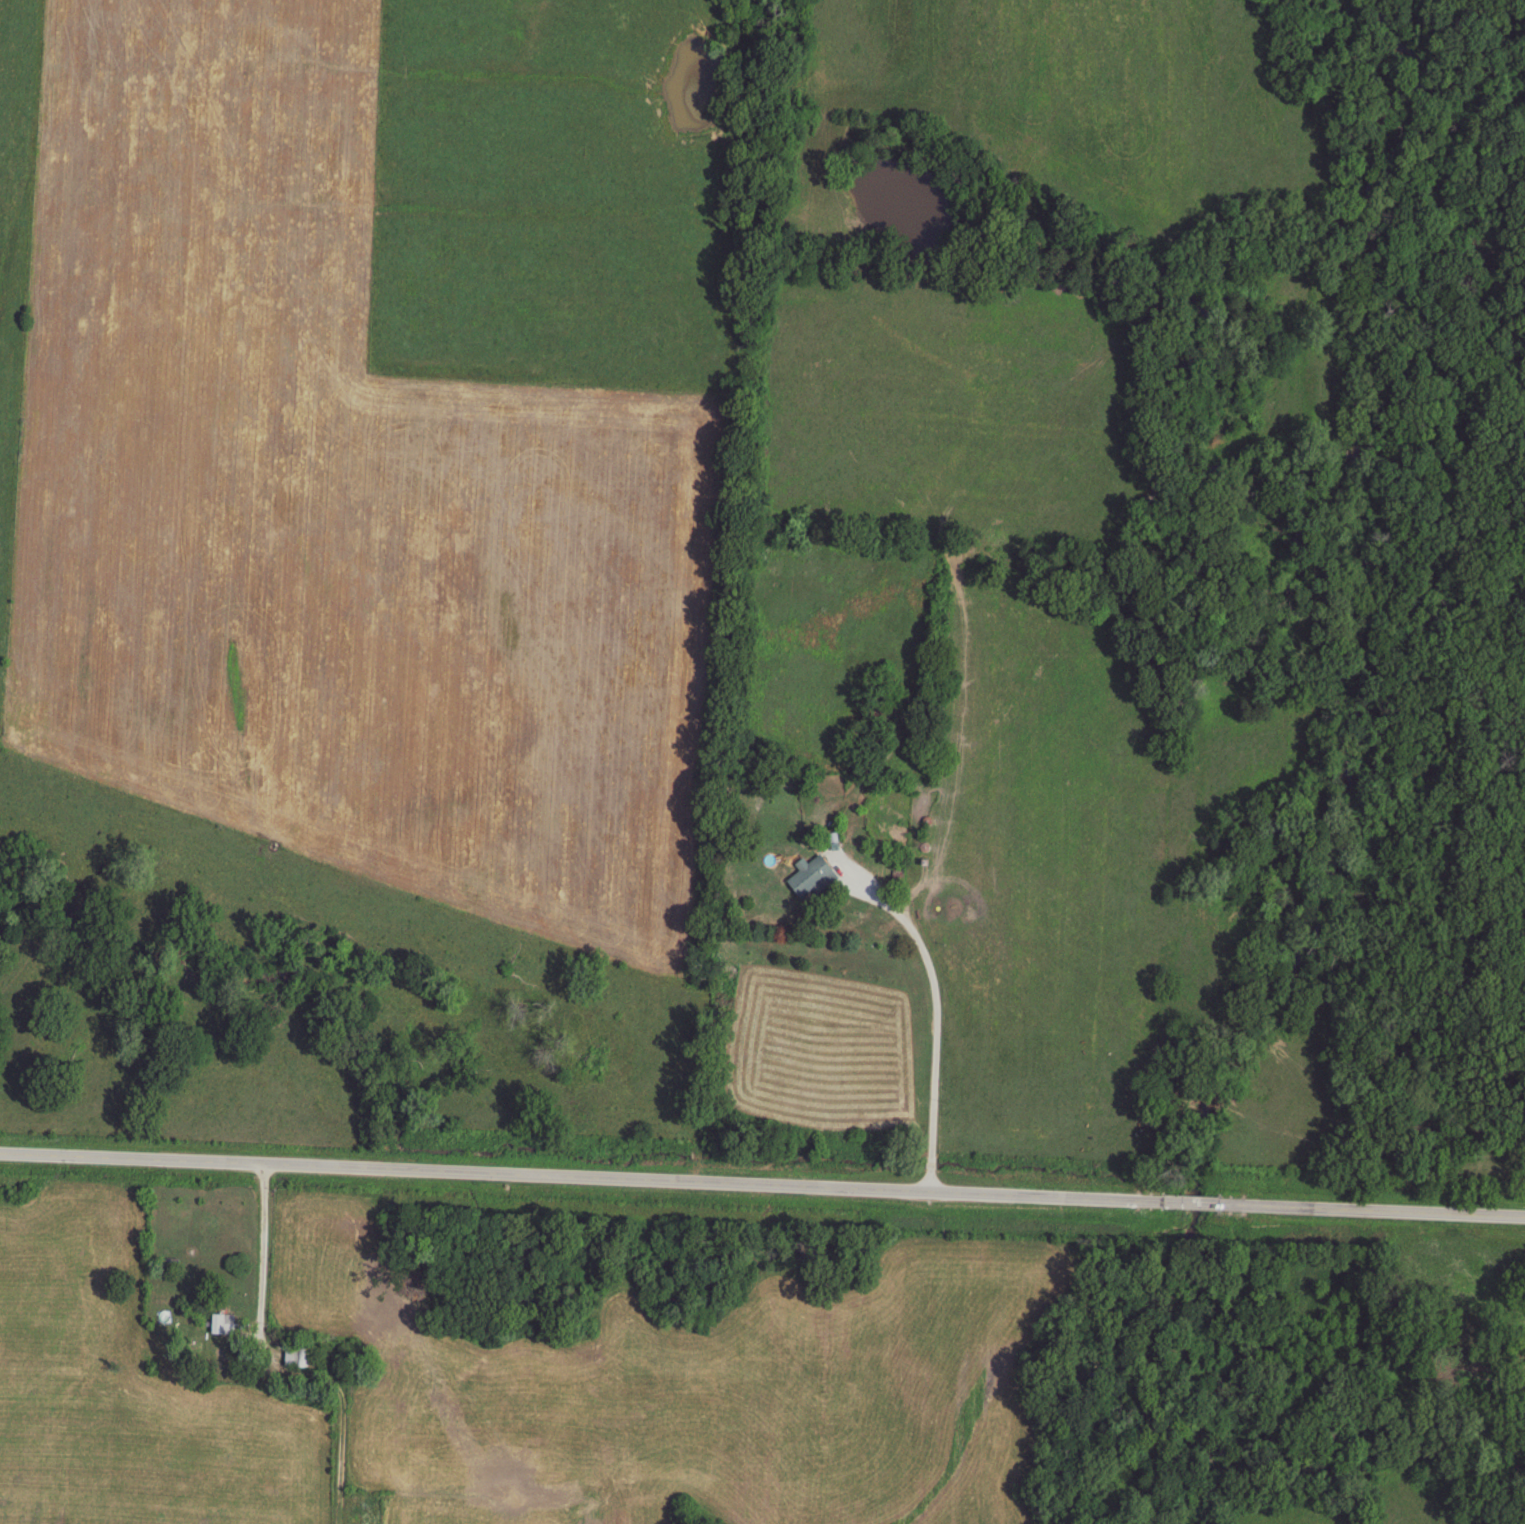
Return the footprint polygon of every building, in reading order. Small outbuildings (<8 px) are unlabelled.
[(801,866),(788,877),(804,895),(837,868),(822,850),(810,859),(805,853),(796,861),(801,866)] [(236,1311),(214,1310),(214,1330),(236,1331),(236,1311)]
